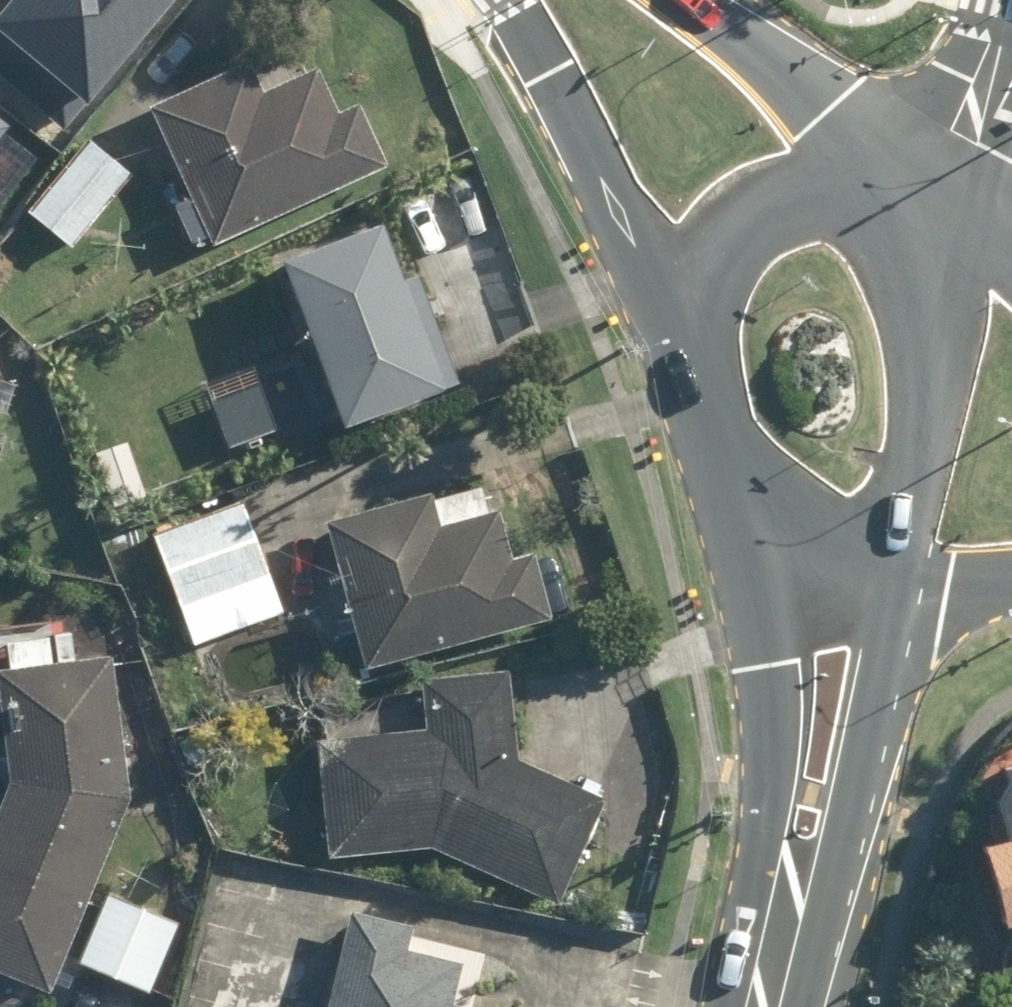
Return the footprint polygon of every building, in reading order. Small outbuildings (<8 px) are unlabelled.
[(60,127),(137,0),(0,0),(0,90),(60,127)] [(250,106),(232,68),(139,112),(206,257),(379,176),(347,107),(328,115),(311,77),(250,106)] [(129,173),(77,134),(16,217),(68,256),(129,173)] [(388,291),(370,235),(260,271),(312,429),(436,389),(403,286),(388,291)] [(11,385),(0,382),(0,419),(11,385)] [(423,529),(416,503),(313,529),(350,678),(541,631),(523,558),(498,564),(486,514),(423,529)] [(240,509),(148,537),(184,651),(275,623),(240,509)] [(116,807),(142,806),(142,772),(112,772),(101,660),(73,664),(68,631),(0,641),(0,988),(40,1003),(68,930),(81,935),(68,969),(138,996),(168,919),(100,893),(95,906),(80,900),(116,807)] [(309,748),(320,859),(425,853),(545,906),(596,800),(512,763),(501,675),(410,683),(409,736),(309,748)] [(972,934),(1011,923),(1011,764),(979,773),(998,840),(949,854),(972,934)] [(399,959),(405,933),(336,919),(318,1006),(447,1006),(455,971),(399,959)]
